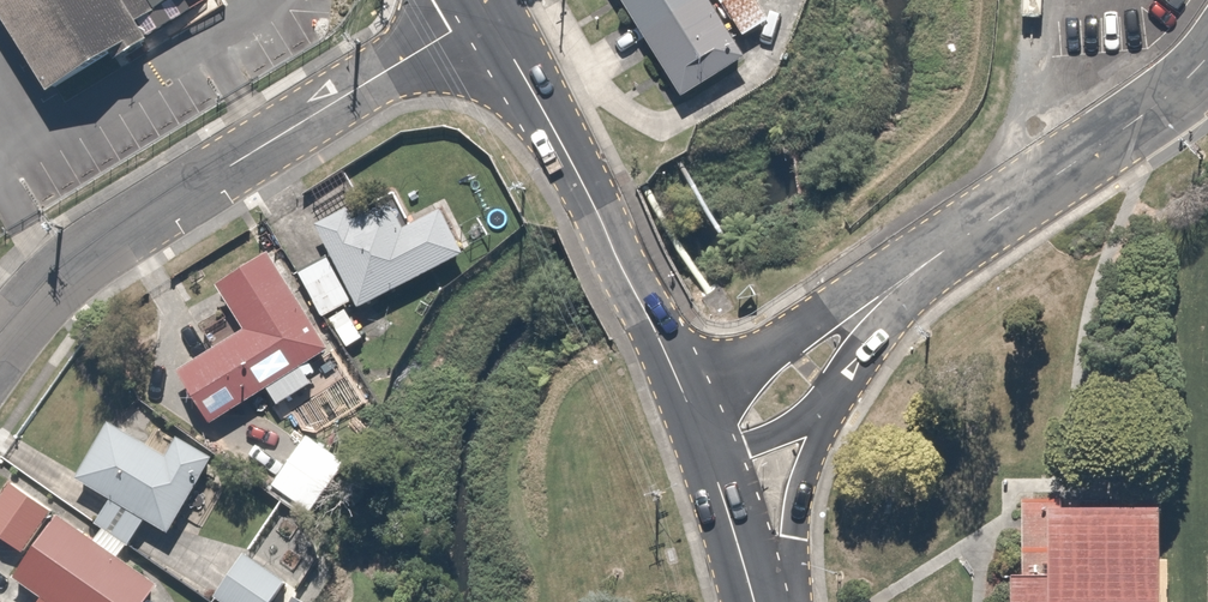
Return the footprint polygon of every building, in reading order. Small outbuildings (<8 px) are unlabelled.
[(66,95),(162,46),(146,22),(170,10),(163,0),(2,0),(66,95)] [(676,103),(743,61),(704,0),(611,0),(676,103)] [(719,5),(743,43),(762,32),(743,0),(727,0),(719,5)] [(344,213),(310,230),(355,320),(471,262),(464,247),(452,253),(433,216),(401,231),(393,214),(354,233),(344,213)] [(327,365),(267,265),(214,297),(242,342),(171,384),(204,440),(262,406),(272,422),(317,395),(306,378),(327,365)] [(322,272),(298,283),(318,327),(343,315),(322,272)] [(94,523),(84,539),(118,560),(132,537),(158,554),(211,471),(172,446),(162,462),(101,423),(54,497),(94,523)] [(300,530),(341,484),(305,452),(264,497),(300,530)] [(3,563),(32,525),(0,500),(0,560),(3,563)] [(1180,504),(1024,501),(1022,601),(1185,601),(1186,595),(1180,504)] [(48,530),(4,596),(13,601),(152,601),(154,599),(48,530)] [(210,601),(277,601),(283,592),(237,561),(210,601)]
